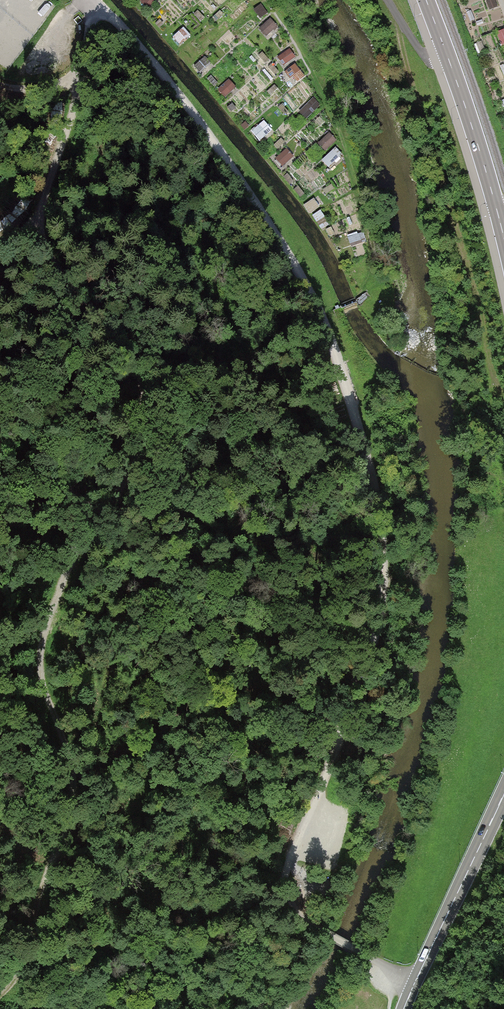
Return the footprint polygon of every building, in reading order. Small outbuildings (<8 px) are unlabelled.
[(272,16),(260,26),(266,34),(278,24),(272,16)] [(175,36),(179,41),(190,33),(186,28),(175,36)] [(291,47),(279,54),(284,62),(296,55),(291,47)] [(295,80),(304,74),(296,62),(287,68),(295,80)] [(315,97),(300,108),(305,115),(320,104),(315,97)] [(259,138),(272,129),(266,119),(252,128),(259,138)] [(326,148),(337,138),(330,130),(319,141),(326,148)] [(363,230),(349,234),(352,242),(365,238),(363,230)]
